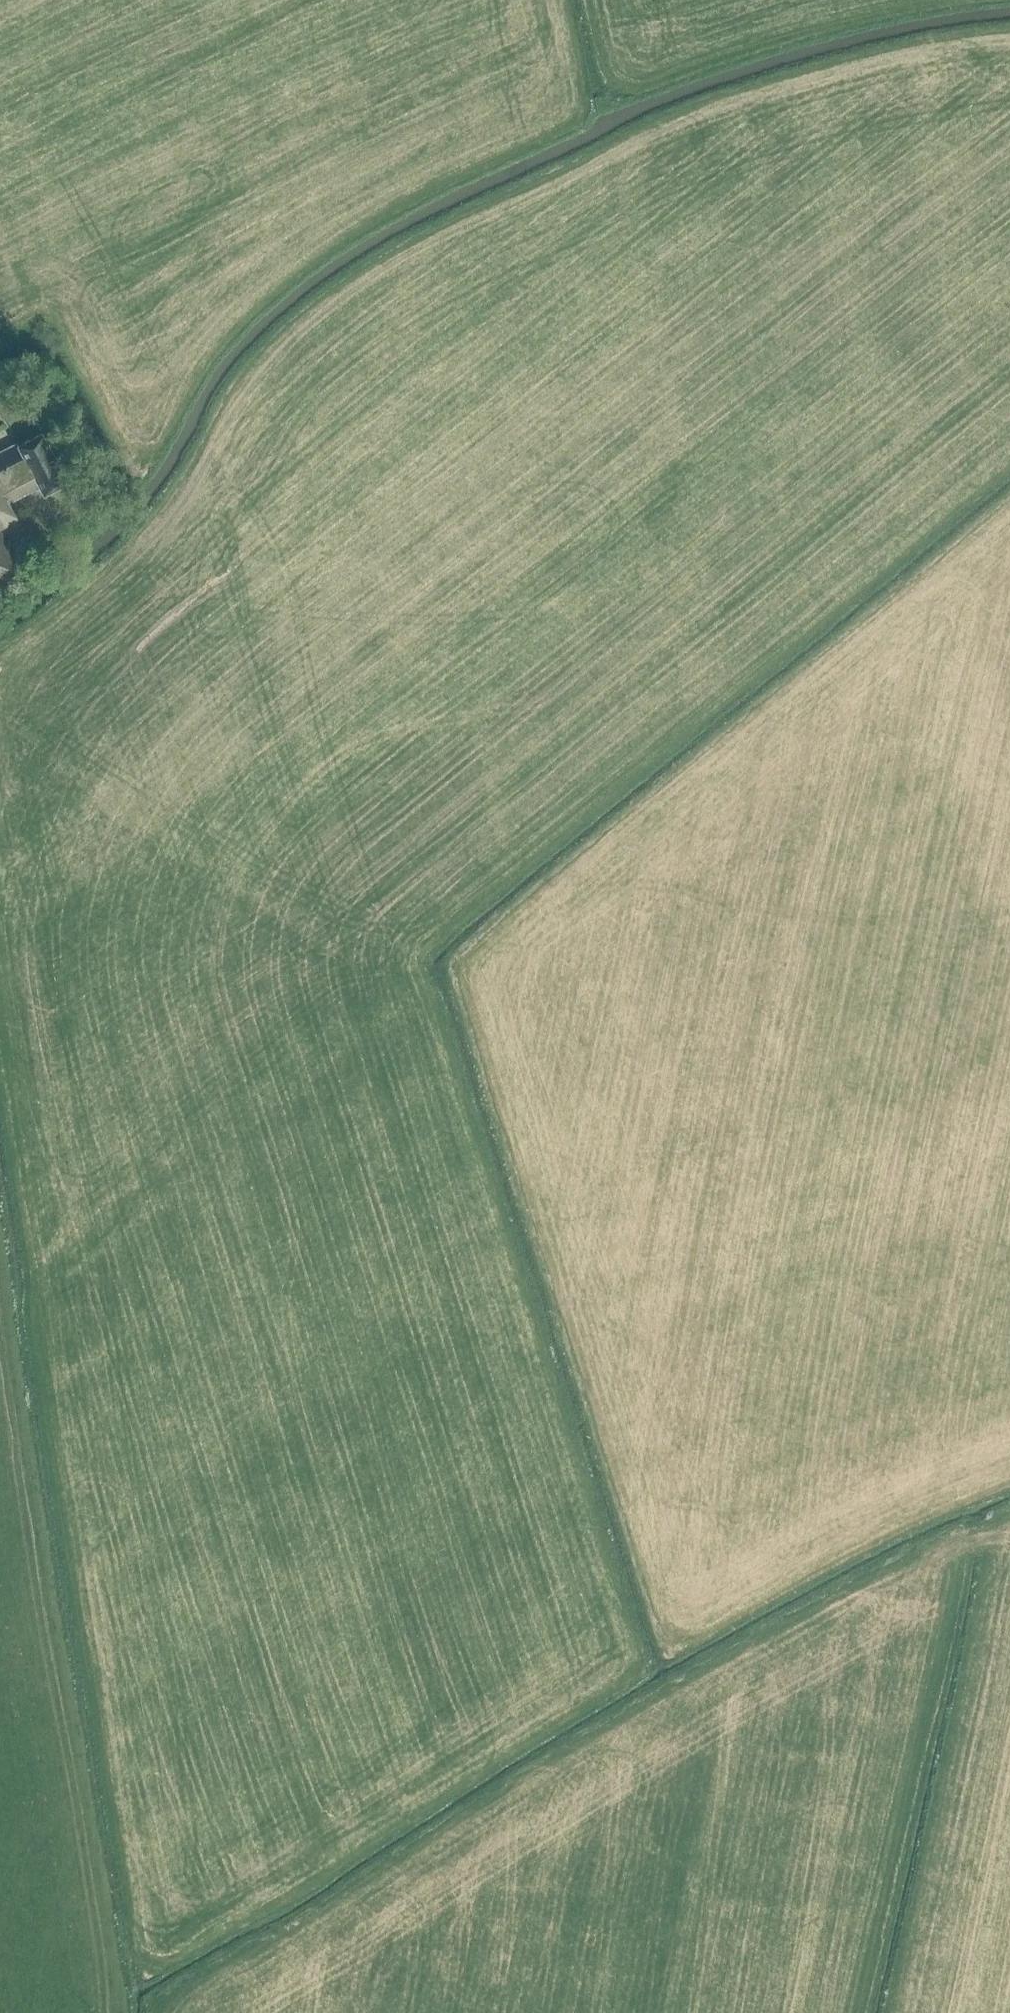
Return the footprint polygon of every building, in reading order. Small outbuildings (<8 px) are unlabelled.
[(68,482),(41,433),(14,448),(12,445),(0,451),(0,528),(14,520),(4,500),(12,496),(13,499),(39,485),(44,494),(68,482)] [(26,577),(0,528),(0,591),(26,577)]
